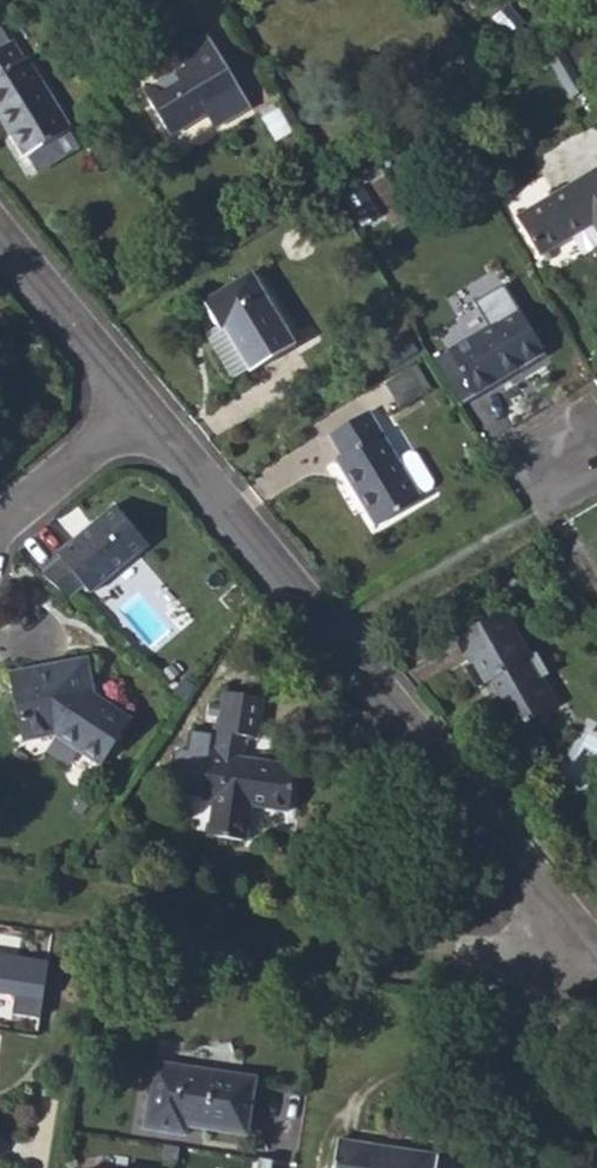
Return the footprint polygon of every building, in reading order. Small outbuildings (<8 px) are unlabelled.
[(5,26),(0,28),(0,48),(13,40),(5,26)] [(169,135),(206,113),(214,127),(249,107),(206,35),(176,54),(184,66),(142,91),(169,135)] [(23,158),(26,156),(37,172),(78,148),(69,130),(71,128),(29,58),(26,60),(13,40),(0,48),(0,120),(23,158)] [(596,233),(596,173),(595,170),(516,218),(540,257),(572,238),(592,226),(596,233)] [(361,225),(377,215),(360,185),(343,196),(361,225)] [(596,246),(596,233),(592,226),(572,238),(582,254),(596,246)] [(246,344),(250,342),(276,386),(322,360),(277,286),(228,315),(246,344)] [(473,393),(518,367),(519,370),(544,355),(513,304),(489,317),(493,325),(448,351),(473,393)] [(395,406),(420,391),(409,371),(405,372),(383,385),(395,406)] [(382,415),(361,427),(343,439),(355,459),(349,464),(389,529),(435,503),(433,499),(445,493),(446,487),(431,459),(424,457),(413,464),(382,415)] [(148,546),(115,507),(57,555),(61,559),(42,575),(69,599),(84,586),(91,594),(148,546)] [(471,662),(466,666),(479,686),(491,680),(498,693),(491,698),(509,729),(516,725),(517,727),(557,704),(541,677),(547,673),(535,651),(529,654),(503,609),(456,637),(471,662)] [(52,732),(66,729),(83,742),(77,749),(97,763),(127,719),(91,695),(84,660),(12,673),(24,738),(52,732)] [(201,799),(212,801),(207,835),(243,839),(248,804),(285,809),(291,767),(243,759),(246,736),(255,737),(259,698),(222,691),(217,725),(211,724),(201,799)] [(52,732),(77,749),(83,742),(66,729),(52,732)] [(596,760),(596,736),(584,732),(571,774),(591,780),(596,760)] [(0,953),(0,988),(22,991),(19,1017),(43,1020),(51,959),(0,953)] [(100,1023),(118,1026),(120,1014),(102,1010),(100,1023)] [(143,1128),(185,1135),(187,1125),(246,1135),(255,1077),(153,1060),(143,1128)] [(72,1152),(84,1154),(86,1141),(75,1138),(72,1152)] [(435,1155),(335,1138),(330,1167),(433,1167),(435,1155)] [(523,1152),(513,1151),(511,1167),(520,1167),(523,1152)]
